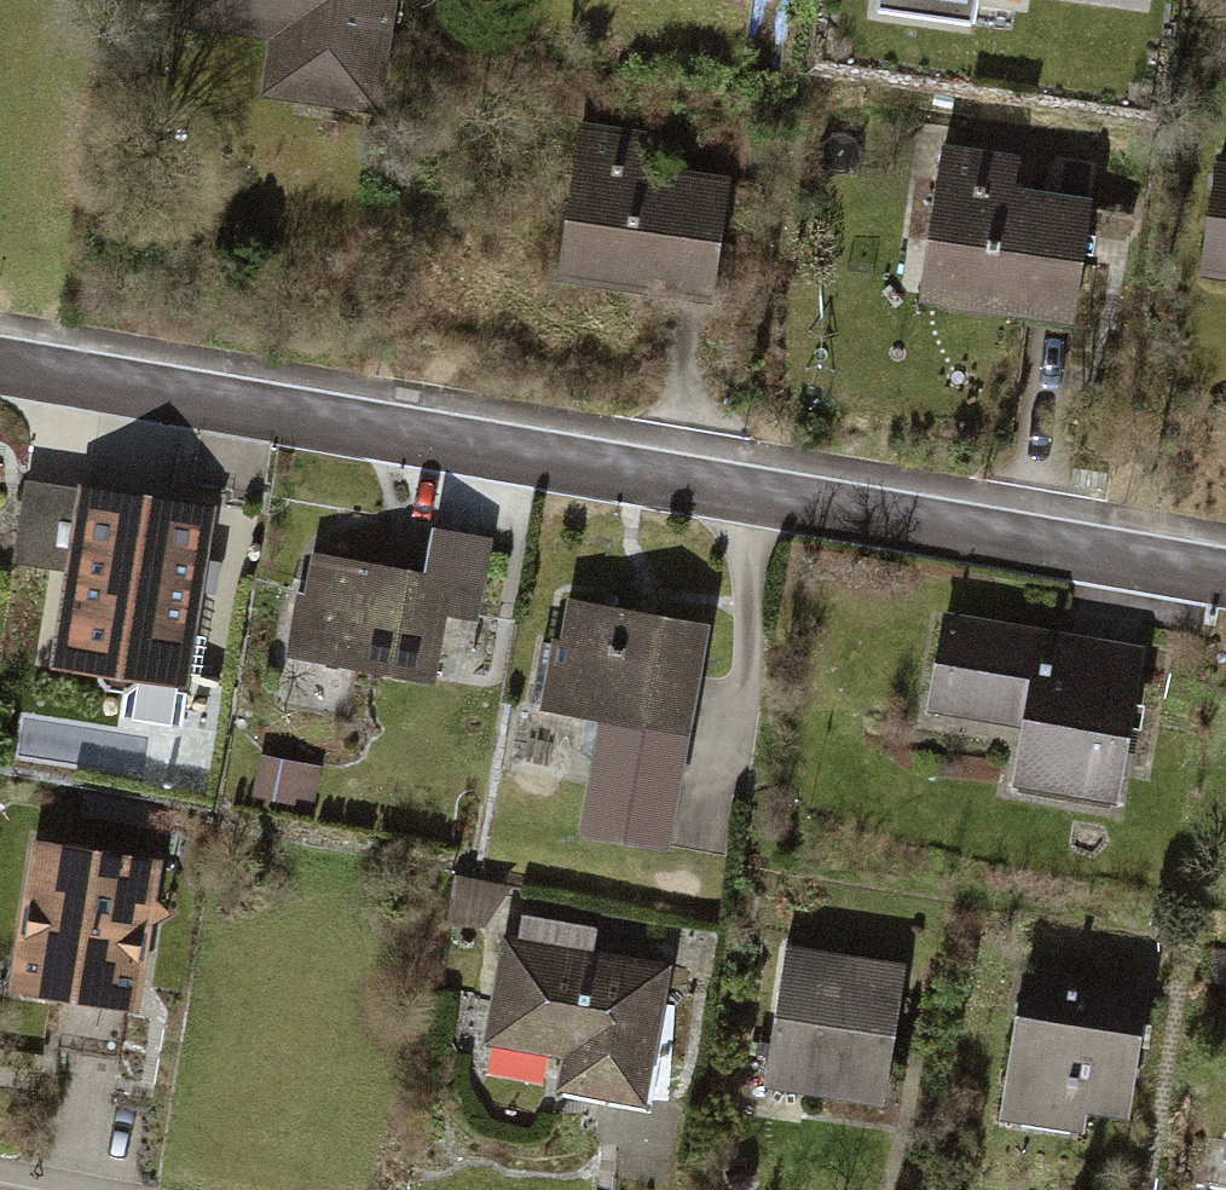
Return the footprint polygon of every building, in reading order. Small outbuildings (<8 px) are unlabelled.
[(166,36),(258,49),(250,105),(370,122),(388,0),(171,0),(166,36)] [(651,140),(570,128),(547,289),(705,312),(724,187),(645,176),(651,140)] [(1016,160),(937,147),(909,316),(1064,342),(1088,203),(1010,190),(1016,160)] [(1220,147),(1196,284),(1225,289),(1225,148),(1220,147)] [(216,512),(30,479),(14,568),(60,576),(42,682),(182,706),(216,512)] [(454,587),(309,556),(285,669),(430,699),(454,587)] [(706,627),(565,601),(547,704),(605,714),(583,835),(666,850),(706,627)] [(1140,650),(948,618),(933,707),(1028,723),(1018,783),(1115,799),(1140,650)] [(168,861),(31,838),(3,1001),(141,1023),(168,861)] [(593,931),(519,917),(524,891),(454,878),(445,932),(492,941),(472,1051),(555,1066),(548,1105),(640,1122),(667,969),(589,955),(593,931)] [(911,981),(773,959),(752,1096),(890,1117),(911,981)] [(1148,999),(1016,977),(990,1133),(1078,1147),(1082,1122),(1126,1129),(1148,999)] [(1215,1112),(1200,1189),(1225,1189),(1225,1114),(1215,1112)]
